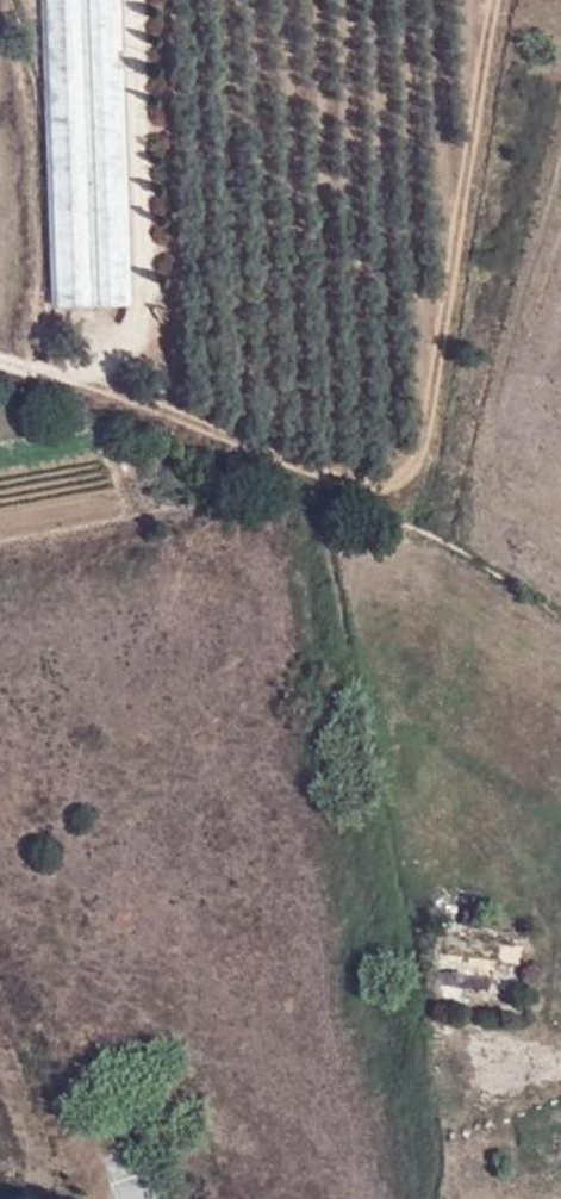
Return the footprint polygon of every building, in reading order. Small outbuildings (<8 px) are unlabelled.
[(126,300),(113,0),(44,0),(58,304),(126,300)] [(491,975),(495,936),(441,931),(438,971),(491,975)] [(495,965),(522,966),(522,944),(495,944),(495,965)]
